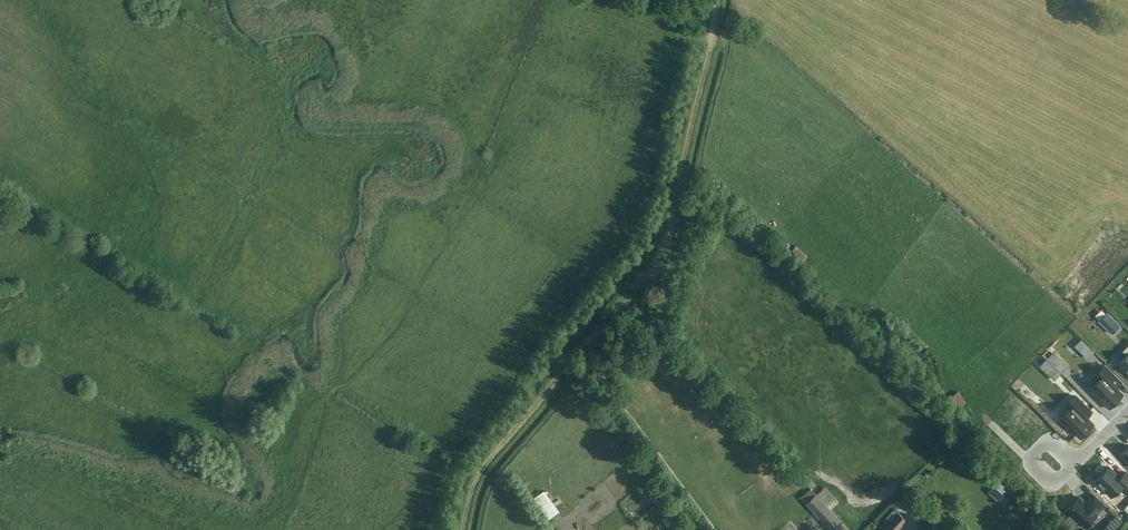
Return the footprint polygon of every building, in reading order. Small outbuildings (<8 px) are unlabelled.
[(1120,363),(1127,371),(1127,345),(1123,350),(1127,355),(1120,363)] [(1098,380),(1090,388),(1109,408),(1123,394),(1116,388),(1122,382),(1105,365),(1094,376),(1098,380)] [(1073,405),(1060,418),(1080,438),(1094,424),(1086,416),(1092,411),(1076,396),(1070,402),(1073,405)] [(1120,487),(1126,493),(1127,491),(1127,474),(1125,471),(1120,477),(1109,466),(1096,480),(1112,496),(1120,487)] [(999,492),(1008,499),(1013,493),(1016,496),(1022,489),(1008,476),(1002,483),(1005,485),(999,492)] [(829,503),(836,497),(823,483),(816,489),(829,503)] [(825,504),(811,488),(801,497),(831,529),(849,529),(825,504)] [(1080,497),(1067,509),(1085,527),(1097,514),(1105,505),(1094,495),(1086,503),(1080,497)] [(553,500),(543,504),(546,511),(556,507),(553,500)] [(907,520),(899,513),(884,529),(898,529),(907,520)] [(1110,522),(1116,527),(1122,521),(1117,515),(1110,522)]
